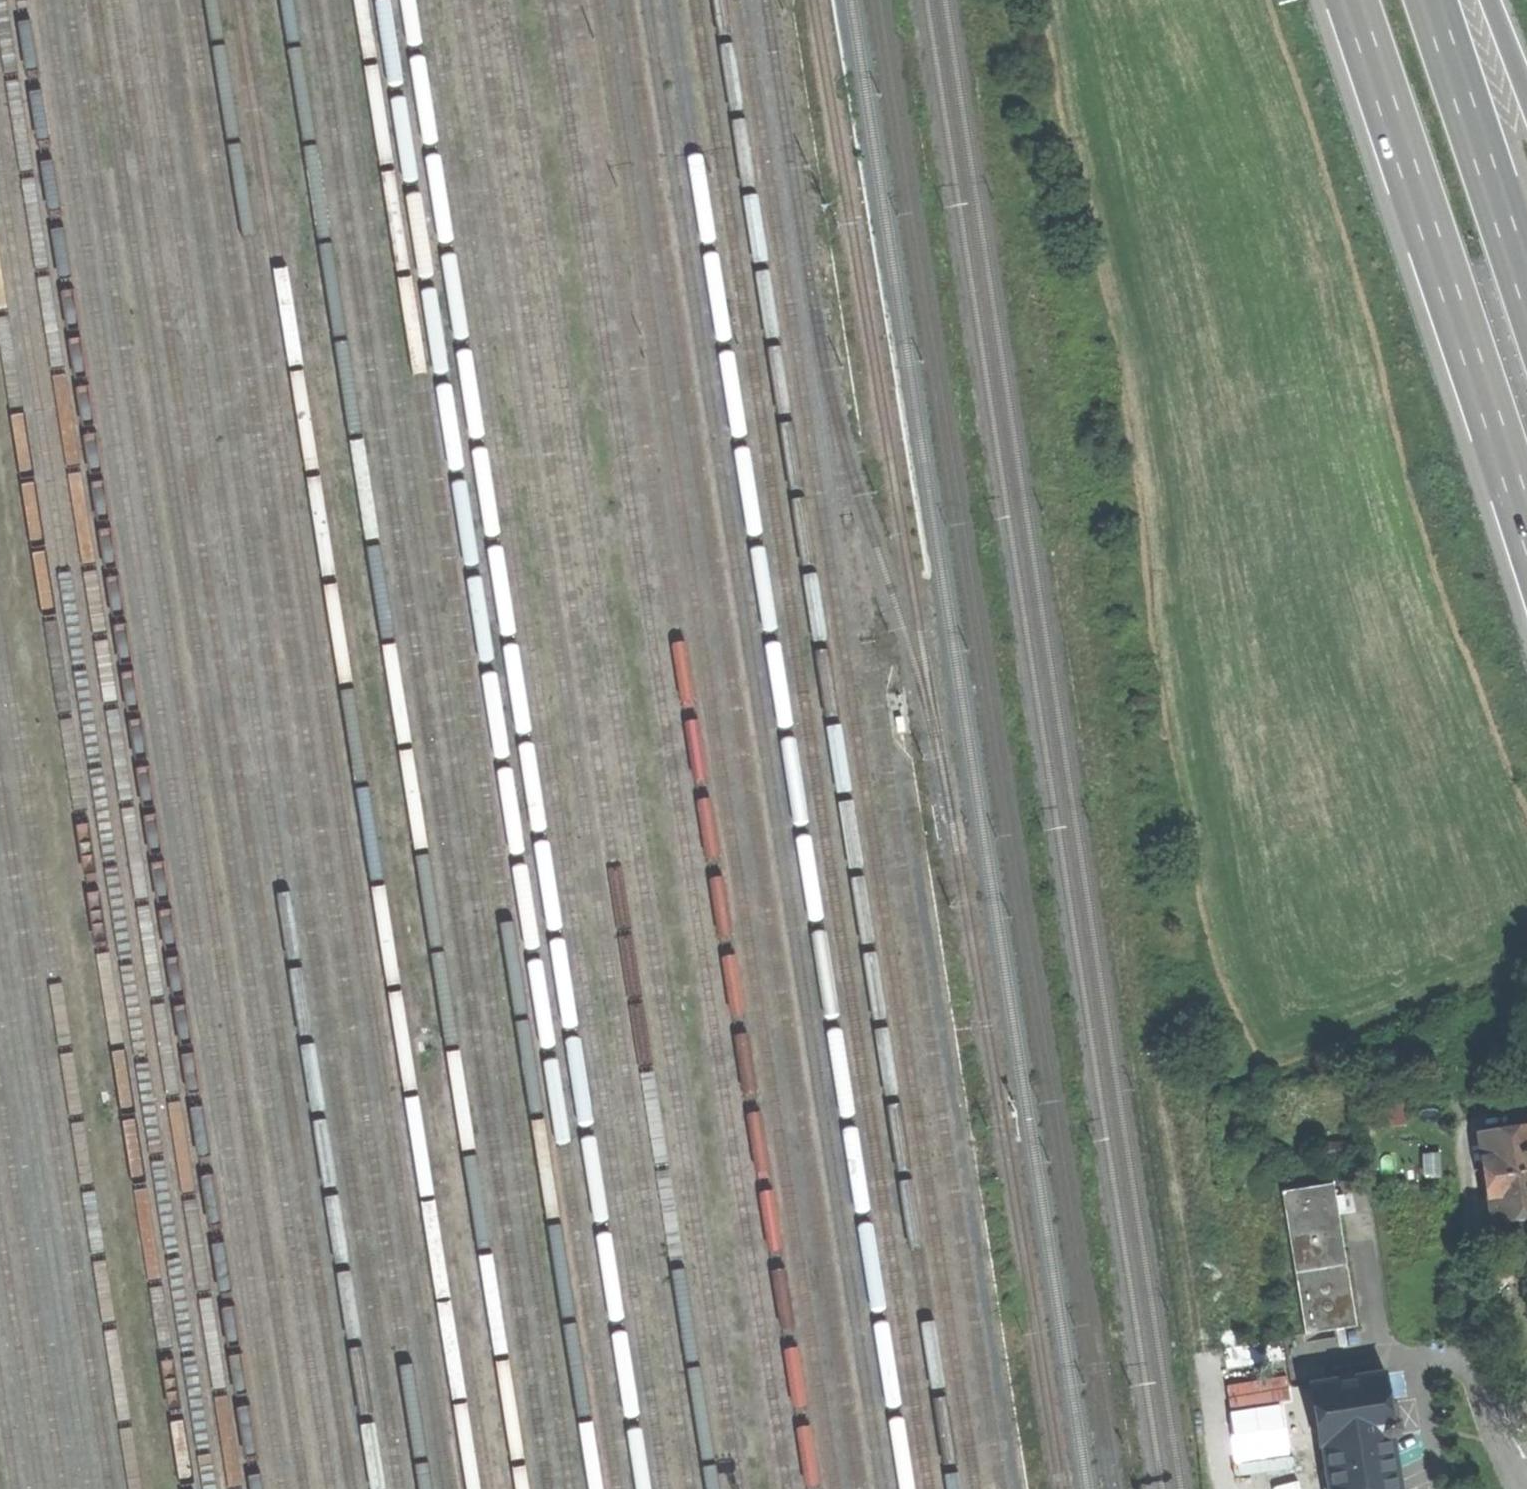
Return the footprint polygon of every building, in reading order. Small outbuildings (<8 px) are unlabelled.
[(1494,1220),(1512,1218),(1513,1225),(1526,1223),(1526,1217),(1526,1215),(1526,1129),(1513,1131),(1512,1126),(1498,1128),(1498,1133),(1483,1135),(1494,1220)] [(1309,1334),(1361,1326),(1339,1182),(1287,1190),(1309,1334)] [(1332,1488),(1404,1488),(1396,1434),(1404,1433),(1399,1402),(1392,1403),(1388,1372),(1312,1383),(1321,1446),(1326,1445),(1332,1488)]
